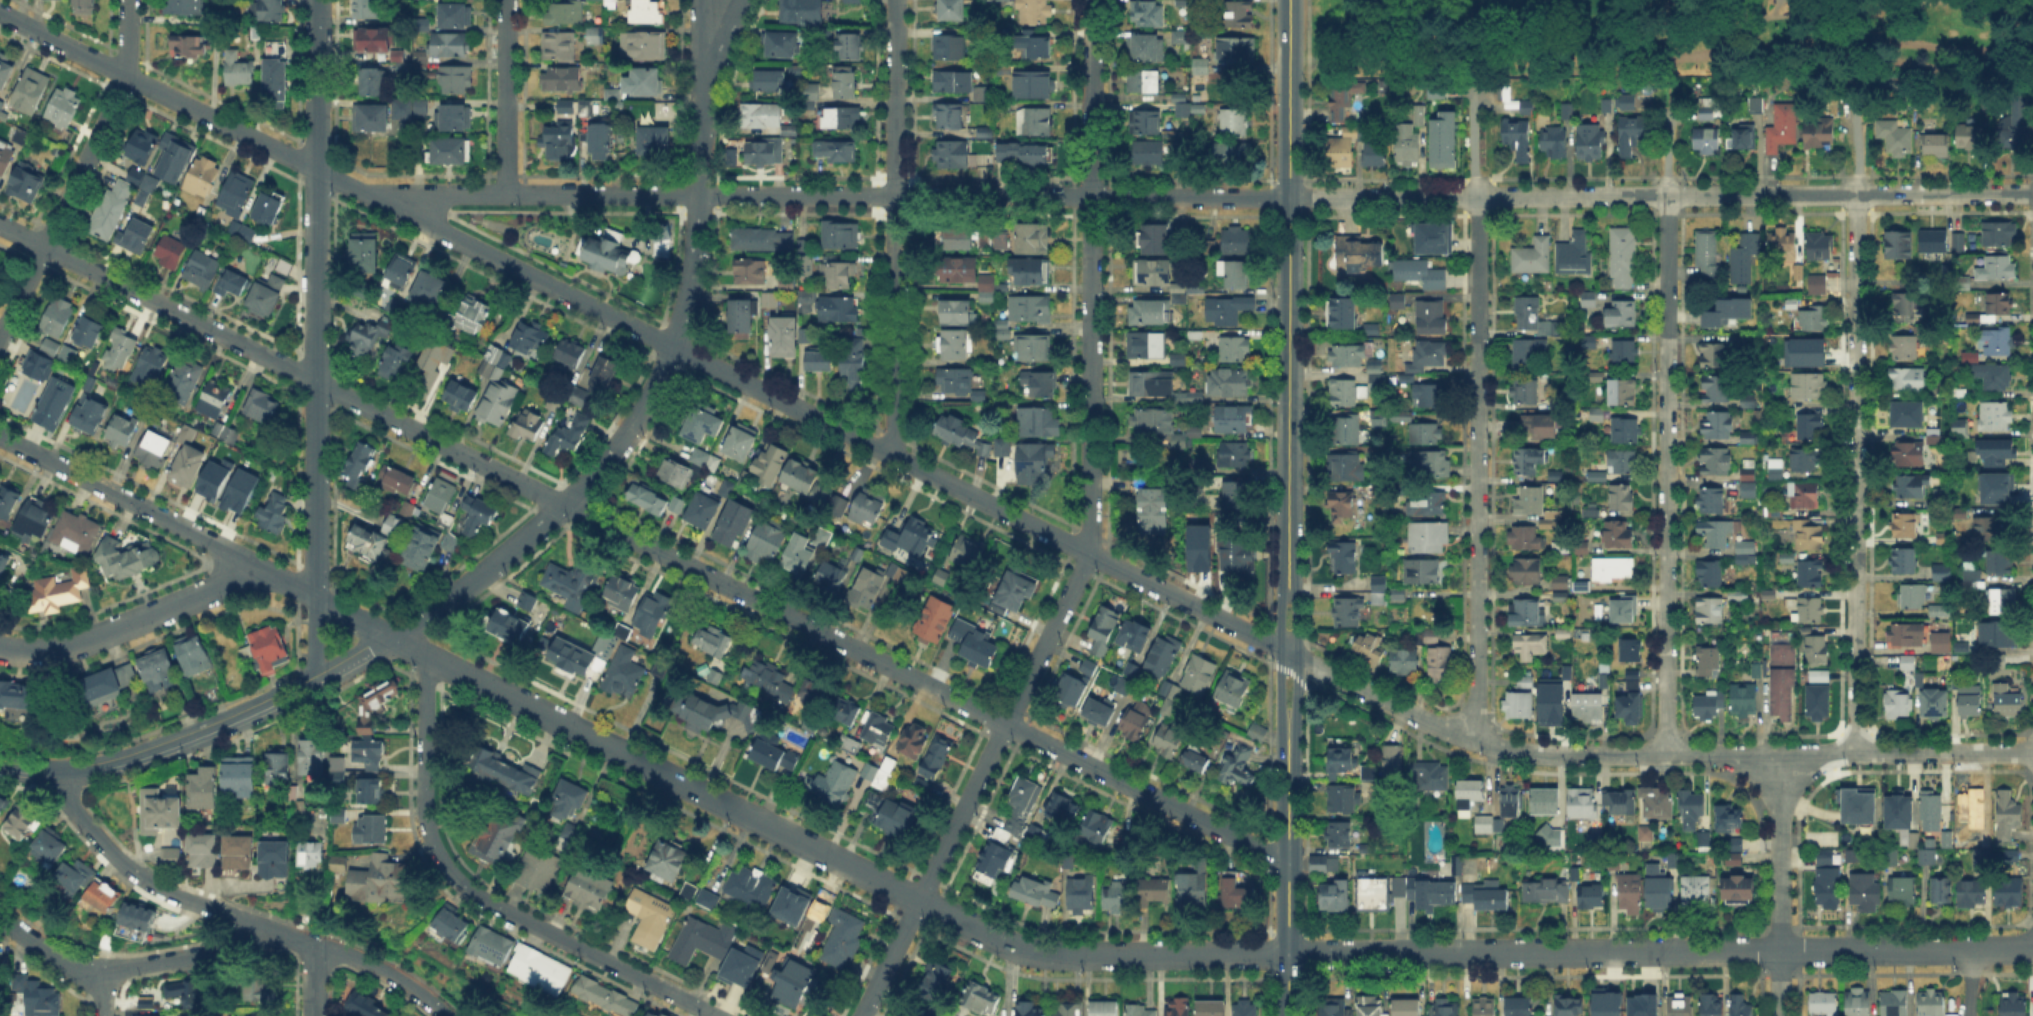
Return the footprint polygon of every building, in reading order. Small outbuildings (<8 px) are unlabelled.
[(75,10),(75,0),(95,0),(95,10),(75,10)] [(167,14),(167,0),(202,0),(202,15),(167,14)] [(255,22),(255,0),(284,0),(284,22),(255,22)] [(354,18),(354,0),(380,0),(380,18),(354,18)] [(631,25),(631,0),(662,0),(662,25),(631,25)] [(781,25),(781,0),(823,0),(823,25),(781,25)] [(938,20),(938,0),(965,0),(965,20),(938,20)] [(1018,24),(1019,0),(1051,0),(1051,24),(1018,24)] [(1129,29),(1129,0),(1162,0),(1162,29),(1129,29)] [(1177,8),(1177,0),(1189,0),(1188,8),(1177,8)] [(584,2),(583,26),(547,26),(547,2),(584,2)] [(1226,3),(1252,3),(1252,28),(1226,28),(1226,3)] [(441,8),(472,8),(472,28),(441,28),(441,8)] [(395,14),(409,14),(409,25),(395,24),(395,14)] [(418,34),(418,20),(432,20),(432,34),(418,34)] [(1170,27),(1170,41),(1185,41),(1185,27),(1170,27)] [(589,44),(589,29),(602,29),(602,44),(589,44)] [(802,39),(802,29),(814,29),(814,39),(802,39)] [(818,41),(818,30),(829,30),(829,41),(818,41)] [(354,31),(389,31),(388,52),(354,52),(354,31)] [(541,33),(576,33),(575,62),(541,62),(541,33)] [(838,59),(838,33),(862,33),(862,59),(838,59)] [(1040,33),(1040,42),(1050,42),(1050,59),(1019,59),(1019,33),(1040,33)] [(432,57),(432,34),(467,34),(466,58),(432,57)] [(766,58),(766,34),(797,34),(797,58),(766,58)] [(622,35),(666,35),(666,61),(622,61),(622,35)] [(965,35),(965,60),(934,60),(934,35),(965,35)] [(1127,61),(1127,36),(1164,36),(1163,61),(1127,61)] [(175,50),(172,50),(172,38),(206,38),(206,58),(175,57),(175,50)] [(1217,39),(1256,40),(1256,63),(1217,63),(1217,39)] [(285,66),(285,100),(266,99),(266,66),(266,41),(285,42),(285,66)] [(402,61),(402,50),(411,50),(411,61),(402,61)] [(241,51),(241,62),(255,62),(255,86),(227,86),(227,51),(241,51)] [(388,61),(388,52),(402,52),(402,61),(388,61)] [(2,92),(0,91),(0,54),(15,62),(13,66),(15,67),(2,92)] [(415,71),(415,54),(426,54),(426,71),(415,71)] [(1195,60),(1209,60),(1208,76),(1195,76),(1195,60)] [(397,64),(397,70),(383,70),(383,62),(397,62),(397,64)] [(397,73),(397,64),(410,64),(410,73),(397,73)] [(28,65),(52,79),(32,116),(8,103),(28,65)] [(854,66),(854,71),(858,72),(858,98),(835,98),(835,71),(843,71),(843,66),(854,66)] [(361,97),(361,68),(382,68),(382,97),(361,97)] [(469,95),(441,95),(441,68),(479,68),(479,85),(469,85),(469,95)] [(629,97),(629,68),(660,68),(660,97),(629,97)] [(995,68),(1011,68),(1011,76),(995,76),(995,68)] [(542,69),(581,70),(581,93),(542,93),(542,69)] [(934,93),(934,72),(973,72),(973,93),(934,93)] [(1128,92),(1128,72),(1159,72),(1158,92),(1128,92)] [(758,73),(785,73),(785,92),(757,92),(758,73)] [(1056,74),(1056,93),(1014,93),(1014,73),(1056,74)] [(834,75),(834,87),(819,87),(819,75),(834,75)] [(1426,96),(1426,78),(1444,78),(1444,96),(1426,96)] [(817,79),(817,101),(812,101),(812,106),(803,106),(803,101),(801,101),(801,79),(817,79)] [(1345,121),(1333,121),(1333,81),(1352,81),(1352,108),(1345,108),(1345,121)] [(60,86),(85,98),(68,134),(44,122),(60,86)] [(1497,101),(1497,86),(1510,86),(1510,101),(1497,101)] [(608,101),(608,90),(620,90),(620,101),(608,101)] [(977,100),(977,90),(990,90),(990,100),(977,100)] [(1617,93),(1632,93),(1632,109),(1617,109),(1617,93)] [(1598,111),(1598,97),(1609,97),(1609,111),(1598,111)] [(1748,114),(1749,97),(1764,97),(1763,114),(1748,114)] [(2025,98),(2025,147),(1999,147),(1999,131),(1999,129),(1999,125),(2001,122),(2002,120),(2005,118),(2008,117),(2013,117),(2013,98),(2025,98)] [(393,108),(393,100),(427,100),(427,120),(389,120),(389,132),(360,132),(360,107),(393,108)] [(1520,114),(1520,101),(1534,102),(1534,114),(1520,114)] [(573,103),(573,114),(559,114),(559,103),(573,103)] [(581,116),(581,103),(593,103),(593,116),(581,116)] [(1701,120),(1701,103),(1714,103),(1714,120),(1701,120)] [(1778,156),(1766,156),(1767,130),(1774,130),(1775,104),(1795,104),(1795,145),(1778,145),(1778,156)] [(780,106),(780,118),(795,118),(795,135),(769,135),(769,127),(742,127),(742,105),(780,106)] [(1176,117),(1177,105),(1185,105),(1185,117),(1176,117)] [(1191,114),(1191,105),(1205,105),(1205,114),(1191,114)] [(1562,105),(1574,105),(1574,119),(1562,119),(1562,105)] [(439,132),(439,106),(471,106),(471,132),(439,132)] [(935,119),(935,106),(963,106),(963,129),(938,129),(938,119),(935,119)] [(856,129),(823,129),(823,107),(861,107),(861,119),(856,119),(856,129)] [(1414,125),(1414,108),(1423,109),(1423,125),(1414,125)] [(1053,110),(1052,136),(1018,136),(1018,110),(1053,110)] [(1453,166),(1427,166),(1427,118),(1436,118),(1435,110),(1453,110),(1453,166)] [(1220,138),(1220,111),(1248,111),(1248,138),(1220,138)] [(1131,112),(1160,112),(1160,136),(1131,135),(1131,112)] [(1631,158),(1618,158),(1618,117),(1647,118),(1647,139),(1632,139),(1631,158)] [(1804,148),(1805,119),(1833,119),(1833,148),(1804,148)] [(1412,121),(1412,132),(1419,133),(1419,164),(1395,164),(1395,132),(1399,132),(1399,121),(1412,121)] [(1503,147),(1503,121),(1530,122),(1530,163),(1518,163),(1518,148),(1503,147)] [(568,156),(547,156),(547,128),(558,128),(558,123),(572,123),(572,140),(568,140),(568,156)] [(1887,141),(1877,141),(1877,123),(1899,123),(1899,129),(1913,129),(1913,158),(1887,158),(1887,141)] [(590,152),(590,124),(611,124),(611,152),(590,152)] [(1578,126),(1602,126),(1602,162),(1578,161),(1578,126)] [(1958,126),(1978,127),(1978,149),(1958,149),(1958,126)] [(124,153),(137,127),(159,138),(147,164),(124,153)] [(12,140),(18,128),(27,133),(21,145),(12,140)] [(978,139),(978,129),(993,129),(993,139),(978,139)] [(1367,141),(1359,141),(1360,129),(1367,129),(1367,141)] [(1567,147),(1567,159),(1553,159),(1553,147),(1543,147),(1543,129),(1567,129),(1567,147)] [(1695,130),(1720,131),(1720,154),(1695,154),(1695,130)] [(1734,137),(1734,131),(1753,131),(1753,148),(1728,148),(1728,137),(1734,137)] [(668,133),(668,155),(639,155),(639,132),(668,133)] [(1948,134),(1948,158),(1923,158),(1923,134),(1948,134)] [(155,174),(174,137),(197,149),(178,186),(155,174)] [(433,166),(433,139),(470,139),(470,167),(433,166)] [(16,148),(0,179),(0,140),(16,148)] [(857,157),(856,165),(829,165),(829,157),(816,157),(816,141),(857,142),(857,157)] [(1323,164),(1323,141),(1353,141),(1353,165),(1323,164)] [(938,146),(938,142),(969,142),(969,169),(935,169),(935,146),(938,146)] [(1133,142),(1163,142),(1163,166),(1133,166),(1133,142)] [(746,166),(746,143),(782,143),(782,166),(746,166)] [(998,165),(998,144),(1052,145),(1052,165),(998,165)] [(1215,164),(1215,144),(1251,145),(1251,165),(1215,164)] [(1364,167),(1364,146),(1384,146),(1384,167),(1364,167)] [(987,147),(987,161),(979,161),(979,147),(987,147)] [(200,156),(222,168),(205,200),(183,188),(200,156)] [(15,160),(39,171),(29,194),(4,183),(15,160)] [(126,178),(131,167),(143,174),(138,184),(126,178)] [(215,199),(219,200),(233,171),(257,182),(239,219),(212,206),(215,199)] [(144,186),(149,175),(161,181),(156,192),(144,186)] [(88,229),(114,178),(132,187),(106,238),(88,229)] [(265,192),(280,200),(281,196),(287,199),(273,226),(253,216),(265,192)] [(134,203),(138,193),(149,198),(144,208),(134,203)] [(127,235),(136,219),(154,230),(139,257),(115,243),(121,231),(127,235)] [(670,220),(652,220),(651,256),(669,256),(670,220)] [(225,231),(231,221),(238,225),(233,235),(225,231)] [(2012,222),(2012,225),(2017,225),(2017,239),(2011,239),(2011,246),(1982,246),(1982,222),(2012,222)] [(243,223),(258,231),(251,243),(237,236),(243,223)] [(859,224),(859,251),(823,251),(823,224),(859,224)] [(1143,256),(1143,226),(1169,226),(1169,256),(1143,256)] [(938,249),(938,227),(973,227),(973,249),(938,249)] [(1018,227),(1049,227),(1049,254),(1018,254),(1018,227)] [(1633,275),(1633,291),(1616,291),(1617,275),(1611,275),(1612,227),(1636,227),(1635,276),(1633,275)] [(584,238),(599,244),(606,228),(624,236),(620,244),(642,255),(638,264),(627,259),(625,264),(631,266),(626,277),(613,270),(611,274),(575,257),(584,238)] [(1253,229),(1253,255),(1223,255),(1223,228),(1253,229)] [(1428,248),(1428,255),(1417,255),(1417,248),(1412,248),(1412,253),(1392,253),(1392,236),(1405,236),(1405,229),(1446,229),(1446,248),(1428,248)] [(787,231),(787,236),(794,236),(794,251),(733,251),(733,230),(787,231)] [(1588,249),(1588,252),(1593,252),(1593,276),(1557,276),(1557,244),(1573,244),(1573,230),(1588,230),(1588,249)] [(1769,255),(1769,231),(1796,231),(1796,255),(1769,255)] [(1829,231),(1829,237),(1834,237),(1834,261),(1808,261),(1808,231),(1829,231)] [(1921,231),(1946,231),(1946,254),(1921,254),(1921,231)] [(1718,232),(1718,266),(1722,266),(1722,284),(1702,283),(1702,266),(1697,266),(1697,232),(1718,232)] [(1911,232),(1911,258),(1886,258),(1886,232),(1911,232)] [(349,264),(351,235),(354,235),(354,233),(378,234),(377,274),(363,274),(354,265),(349,264)] [(979,247),(979,233),(991,233),(991,247),(979,247)] [(998,247),(998,233),(1006,233),(1006,247),(998,247)] [(164,235),(187,246),(176,270),(153,259),(164,235)] [(1752,285),(1733,285),(1733,248),(1741,248),(1741,235),(1757,235),(1757,253),(1752,253),(1752,285)] [(1953,236),(1965,236),(1965,253),(1953,253),(1953,236)] [(1338,237),(1361,238),(1361,244),(1383,244),(1383,267),(1368,267),(1368,271),(1338,271),(1338,237)] [(1550,272),(1513,272),(1513,249),(1535,249),(1535,238),(1550,238),(1550,272)] [(799,254),(799,240),(808,240),(808,254),(799,254)] [(1204,257),(1204,242),(1217,242),(1217,257),(1204,257)] [(222,261),(207,290),(183,277),(192,260),(200,264),(206,253),(222,261)] [(1991,263),(1992,256),(2015,257),(2014,280),(1977,280),(1977,263),(1991,263)] [(386,277),(396,257),(414,266),(405,285),(386,277)] [(276,268),(281,258),(294,264),(290,274),(276,268)] [(800,274),(801,259),(811,259),(811,274),(800,274)] [(840,260),(840,263),(854,264),(854,289),(823,289),(823,259),(840,260)] [(942,283),(942,259),(975,260),(975,283),(942,283)] [(764,260),(764,285),(736,284),(736,260),(764,260)] [(1046,273),(1046,284),(1015,284),(1015,273),(1009,273),(1009,260),(1046,260),(1046,273)] [(1170,262),(1170,285),(1133,284),(1134,262),(1170,262)] [(1423,284),(1393,283),(1394,263),(1429,263),(1429,269),(1447,269),(1447,289),(1423,289),(1423,284)] [(1219,276),(1219,264),(1256,264),(1256,288),(1226,287),(1226,276),(1219,276)] [(1943,276),(1943,265),(1951,265),(1951,276),(1943,276)] [(1804,267),(1804,279),(1795,279),(1795,267),(1804,267)] [(226,269),(251,281),(244,297),(231,291),(227,299),(214,293),(226,269)] [(288,280),(281,294),(284,296),(272,319),(247,306),(259,283),(266,287),(273,272),(288,280)] [(411,297),(423,273),(447,286),(435,310),(411,297)] [(1810,293),(1810,276),(1826,276),(1826,293),(1810,293)] [(980,291),(981,277),(994,277),(994,291),(980,291)] [(1955,287),(1955,277),(1971,277),(1970,288),(1955,287)] [(778,294),(778,281),(795,281),(795,294),(778,294)] [(1173,295),(1173,285),(1186,285),(1186,295),(1173,295)] [(998,294),(999,286),(1007,286),(1007,294),(998,294)] [(1192,295),(1192,286),(1203,286),(1203,295),(1192,295)] [(764,308),(764,293),(776,293),(776,308),(764,308)] [(980,303),(980,293),(995,293),(995,303),(980,303)] [(795,313),(795,294),(811,294),(811,313),(795,313)] [(1581,308),(1581,294),(1596,294),(1596,308),(1581,308)] [(75,305),(73,309),(75,310),(60,340),(39,329),(56,295),(75,305)] [(384,308),(390,295),(403,301),(397,314),(384,308)] [(1391,296),(1405,296),(1405,309),(1391,309),(1391,296)] [(1988,313),(1988,296),(2012,296),(2012,321),(1968,321),(1968,313),(1988,313)] [(818,322),(818,297),(857,297),(857,322),(818,322)] [(1009,322),(1009,297),(1049,298),(1049,322),(1009,322)] [(1212,322),(1207,322),(1207,298),(1255,299),(1255,312),(1240,312),(1239,331),(1227,331),(1227,327),(1212,327),(1212,322)] [(1913,298),(1913,319),(1906,319),(1906,324),(1892,324),(1892,298),(1913,298)] [(1517,299),(1540,299),(1540,322),(1565,322),(1565,334),(1516,334),(1517,299)] [(456,324),(469,300),(489,311),(475,335),(456,324)] [(1724,328),(1703,328),(1703,311),(1716,311),(1716,300),(1752,300),(1752,319),(1734,319),(1734,324),(1724,324),(1724,328)] [(941,327),(941,301),(972,301),(972,327),(941,327)] [(1356,302),(1356,329),(1325,329),(1325,301),(1356,302)] [(1133,324),(1133,302),(1170,302),(1170,324),(1133,324)] [(1446,302),(1446,335),(1417,335),(1418,302),(1446,302)] [(1635,302),(1635,328),(1608,328),(1609,302),(1635,302)] [(752,305),(752,341),(731,341),(731,305),(752,305)] [(1816,311),(1816,307),(1827,307),(1826,332),(1801,332),(1801,311),(1816,311)] [(453,329),(440,322),(446,311),(459,319),(453,329)] [(80,313),(102,324),(90,347),(69,336),(80,313)] [(394,322),(385,336),(380,333),(368,357),(351,348),(354,342),(347,339),(356,323),(362,326),(363,323),(374,329),(383,314),(394,322)] [(771,355),(770,315),(795,314),(796,355),(771,355)] [(551,336),(545,348),(535,342),(528,356),(510,346),(523,321),(551,336)] [(1379,325),(1379,335),(1364,335),(1364,325),(1379,325)] [(800,341),(799,327),(811,327),(811,341),(800,341)] [(1983,356),(1983,328),(2012,329),(2011,356),(1983,356)] [(996,340),(996,331),(1009,331),(1009,340),(996,340)] [(103,359),(118,332),(138,342),(124,370),(103,359)] [(1192,340),(1192,332),(1204,332),(1204,340),(1192,340)] [(941,360),(941,333),(969,333),(969,360),(941,360)] [(51,356),(36,348),(43,335),(58,342),(51,356)] [(425,393),(414,388),(420,377),(422,378),(428,367),(417,362),(430,335),(453,347),(447,359),(439,355),(432,369),(436,371),(425,393)] [(1127,359),(1127,335),(1166,335),(1165,359),(1127,359)] [(1052,353),(1052,361),(1020,361),(1020,353),(1015,353),(1015,336),(1052,336),(1052,353)] [(1583,350),(1583,336),(1596,336),(1596,350),(1583,350)] [(1891,359),(1891,336),(1912,336),(1912,360),(1891,359)] [(1744,337),(1744,345),(1732,345),(1732,337),(1744,337)] [(1822,364),(1788,365),(1788,337),(1822,337),(1822,364)] [(1221,338),(1249,338),(1249,363),(1221,363),(1221,338)] [(555,357),(563,340),(584,351),(576,367),(555,357)] [(1537,370),(1516,370),(1516,341),(1548,341),(1548,358),(1537,358),(1537,370)] [(1611,341),(1638,341),(1638,363),(1611,363),(1611,341)] [(61,342),(75,349),(68,362),(54,355),(61,342)] [(398,342),(414,349),(399,380),(379,370),(390,347),(395,349),(398,342)] [(842,377),(842,357),(851,357),(851,343),(864,343),(863,393),(849,392),(849,377),(842,377)] [(1409,365),(1415,365),(1415,343),(1446,343),(1446,368),(1426,368),(1426,375),(1409,375),(1409,365)] [(489,427),(475,419),(494,384),(475,374),(484,357),(483,356),(488,345),(511,357),(499,379),(523,392),(504,429),(491,422),(489,427)] [(1726,345),(1726,368),(1702,367),(1702,345),(1726,345)] [(1365,346),(1365,368),(1331,368),(1331,346),(1365,346)] [(28,347),(54,360),(43,382),(17,369),(28,347)] [(804,350),(831,349),(831,372),(805,371),(804,350)] [(130,381),(145,351),(166,362),(152,391),(130,381)] [(1962,362),(1962,353),(1977,353),(1977,362),(1962,362)] [(1186,356),(1186,365),(1172,365),(1172,356),(1186,356)] [(604,357),(620,365),(605,396),(589,389),(604,357)] [(1367,372),(1367,357),(1383,357),(1383,372),(1367,372)] [(178,361),(202,373),(186,404),(162,391),(178,361)] [(2010,380),(2010,390),(1986,390),(1986,380),(1973,380),(1973,365),(2010,365),(2010,380)] [(1889,388),(1889,368),(1923,369),(1923,388),(1889,388)] [(972,385),(971,393),(944,393),(944,385),(937,384),(937,369),(972,369),(972,385)] [(1251,371),(1251,397),(1210,397),(1210,371),(1251,371)] [(1019,396),(1019,373),(1055,373),(1055,396),(1019,396)] [(1173,374),(1173,397),(1131,397),(1131,373),(1173,374)] [(1368,391),(1368,373),(1386,373),(1386,391),(1368,391)] [(51,374),(75,386),(52,432),(28,420),(51,374)] [(1792,397),(1792,375),(1824,375),(1824,397),(1792,397)] [(1399,386),(1399,376),(1414,376),(1414,386),(1399,386)] [(204,417),(193,411),(209,377),(232,389),(224,405),(226,406),(219,420),(205,413),(204,417)] [(1699,395),(1704,395),(1704,377),(1732,377),(1732,401),(1699,401),(1699,395)] [(441,399),(452,378),(479,393),(467,414),(441,399)] [(1367,384),(1367,399),(1356,399),(1356,406),(1328,406),(1328,378),(1356,378),(1356,384),(1367,384)] [(1537,380),(1537,404),(1514,404),(1514,380),(1537,380)] [(1608,407),(1608,381),(1636,381),(1635,408),(1605,408),(1605,423),(1592,423),(1592,407),(1608,407)] [(567,384),(589,395),(584,407),(561,396),(567,384)] [(1447,386),(1446,408),(1414,408),(1414,386),(1447,386)] [(247,409),(256,391),(280,402),(269,424),(260,420),(262,416),(247,409)] [(1954,391),(1966,391),(1966,406),(1954,406),(1954,391)] [(974,406),(974,392),(986,392),(986,406),(974,406)] [(1175,402),(1175,392),(1185,392),(1185,402),(1175,402)] [(1203,394),(1203,402),(1187,402),(1187,394),(1203,394)] [(85,395),(109,407),(94,438),(70,426),(85,395)] [(552,395),(565,402),(559,414),(546,408),(552,395)] [(993,411),(993,400),(1010,400),(1010,411),(993,411)] [(687,428),(685,427),(695,407),(697,408),(700,403),(717,411),(714,417),(723,421),(715,437),(708,434),(703,444),(684,434),(687,428)] [(1892,426),(1892,404),(1915,404),(1915,427),(1892,426)] [(2012,404),(2012,430),(2008,430),(2008,432),(1980,432),(1980,404),(2012,404)] [(546,420),(536,441),(524,435),(520,442),(507,436),(521,407),(546,420)] [(1216,431),(1216,407),(1251,407),(1250,431),(1216,431)] [(1021,409),(1055,410),(1055,418),(1064,418),(1063,441),(1061,441),(1061,439),(1020,438),(1021,409)] [(1134,433),(1134,409),(1172,409),(1172,433),(1134,433)] [(1705,414),(1719,414),(1719,409),(1733,409),(1732,440),(1704,440),(1705,414)] [(106,436),(118,413),(139,424),(127,446),(106,436)] [(1370,426),(1370,413),(1386,413),(1386,426),(1370,426)] [(590,420),(575,450),(563,444),(557,457),(545,451),(558,425),(569,431),(577,414),(590,420)] [(991,442),(990,457),(978,457),(978,449),(972,447),(971,448),(964,444),(961,448),(935,433),(945,415),(972,429),(971,431),(979,435),(978,436),(991,442)] [(1522,438),(1522,416),(1556,416),(1556,438),(1522,438)] [(1816,439),(1798,439),(1798,416),(1823,416),(1822,426),(1816,426),(1816,439)] [(1334,418),(1360,418),(1360,445),(1334,445),(1334,418)] [(1951,418),(1966,418),(1966,436),(1950,436),(1951,418)] [(217,435),(210,431),(217,419),(224,424),(217,435)] [(1613,444),(1613,419),(1637,419),(1637,444),(1613,444)] [(738,422),(759,432),(744,461),(724,451),(738,422)] [(1441,425),(1441,444),(1410,444),(1410,424),(1441,425)] [(194,430),(188,443),(178,438),(184,425),(194,430)] [(229,426),(242,431),(235,446),(222,441),(229,426)] [(1188,437),(1188,427),(1200,428),(1200,437),(1188,437)] [(135,456),(148,429),(175,442),(162,469),(135,456)] [(1756,433),(1755,446),(1742,446),(1742,433),(1756,433)] [(1175,449),(1175,435),(1186,435),(1186,449),(1175,449)] [(2010,438),(2010,446),(2014,446),(2014,457),(2003,457),(2003,466),(1981,466),(1981,457),(1973,457),(1973,438),(2010,438)] [(996,458),(996,439),(1011,439),(1011,458),(996,458)] [(368,485),(360,499),(344,490),(353,476),(345,471),(363,441),(378,451),(360,480),(368,485)] [(182,443),(204,454),(188,488),(166,477),(182,443)] [(1892,465),(1893,443),(1925,443),(1925,465),(1892,465)] [(1053,444),(1052,465),(1046,465),(1046,485),(1018,485),(1018,444),(1053,444)] [(1219,468),(1219,444),(1246,444),(1246,468),(1219,468)] [(769,445),(788,455),(774,483),(755,474),(769,445)] [(664,458),(688,468),(697,449),(722,460),(715,476),(703,471),(695,487),(685,483),(683,488),(656,476),(664,458)] [(1703,450),(1730,450),(1730,475),(1703,475),(1703,450)] [(1545,451),(1545,465),(1538,465),(1538,476),(1514,476),(1514,451),(1545,451)] [(232,462),(214,501),(192,491),(210,452),(232,462)] [(1359,453),(1359,464),(1365,464),(1365,480),(1325,479),(1325,452),(1359,453)] [(1430,469),(1415,469),(1415,452),(1449,453),(1449,477),(1430,477),(1430,469)] [(1609,472),(1609,453),(1636,453),(1636,472),(1609,472)] [(1793,470),(1793,454),(1815,454),(1815,470),(1793,470)] [(794,459),(822,472),(815,486),(825,490),(820,501),(782,483),(794,459)] [(1755,459),(1755,469),(1755,480),(1740,479),(1741,468),(1743,468),(1743,459),(1755,459)] [(1770,477),(1770,461),(1782,461),(1781,477),(1770,477)] [(390,465),(418,480),(408,499),(379,484),(390,465)] [(237,466),(258,476),(238,515),(217,505),(237,466)] [(1561,479),(1547,479),(1547,469),(1561,469),(1561,479)] [(745,472),(754,476),(747,490),(738,485),(745,472)] [(2015,473),(2015,503),(1985,503),(1984,490),(1979,490),(1979,474),(2015,473)] [(1896,500),(1896,477),(1926,477),(1925,500),(1896,500)] [(424,504),(438,478),(457,488),(443,514),(424,504)] [(718,492),(726,478),(738,485),(730,499),(718,492)] [(1790,509),(1790,481),(1818,481),(1818,509),(1790,509)] [(1741,496),(1742,482),(1756,482),(1756,496),(1741,496)] [(634,484),(672,502),(673,499),(685,504),(680,516),(665,509),(661,516),(627,500),(634,484)] [(10,523),(0,518),(0,496),(5,486),(24,495),(10,523)] [(1225,486),(1244,486),(1244,508),(1224,508),(1225,486)] [(1632,486),(1632,511),(1610,511),(1610,486),(1632,486)] [(1932,502),(1932,488),(1948,488),(1948,502),(1932,502)] [(1140,489),(1167,489),(1167,535),(1140,535),(1140,489)] [(1514,515),(1514,499),(1522,499),(1522,489),(1545,489),(1545,513),(1555,513),(1555,530),(1541,530),(1541,516),(1514,515)] [(1725,490),(1724,514),(1700,514),(1700,489),(1725,490)] [(264,505),(267,506),(274,491),(290,498),(282,517),(287,519),(280,536),(255,524),(264,505)] [(700,491),(722,502),(708,530),(687,520),(700,491)] [(839,516),(846,498),(830,492),(823,509),(839,516)] [(1328,521),(1328,493),(1354,493),(1354,521),(1328,521)] [(501,510),(494,524),(486,520),(477,538),(464,530),(473,513),(464,508),(472,494),(501,510)] [(851,516),(861,494),(884,505),(874,527),(851,516)] [(1448,498),(1448,515),(1409,515),(1409,498),(1448,498)] [(56,521),(46,539),(45,538),(34,557),(9,544),(19,524),(18,524),(31,499),(60,513),(56,521)] [(411,518),(399,511),(405,501),(416,507),(411,518)] [(755,512),(745,535),(739,532),(732,548),(713,539),(731,501),(755,512)] [(1584,516),(1584,506),(1599,506),(1599,516),(1584,516)] [(67,512),(103,533),(87,561),(51,540),(67,512)] [(909,513),(923,520),(922,522),(938,530),(931,546),(924,543),(918,556),(895,545),(892,550),(876,543),(884,526),(900,533),(909,513)] [(383,531),(392,514),(405,521),(396,538),(383,531)] [(1206,514),(1206,531),(1188,531),(1188,514),(1206,514)] [(1896,515),(1917,516),(1917,538),(1896,538),(1896,515)] [(745,554),(762,518),(788,531),(771,567),(745,554)] [(1979,518),(1999,518),(1999,538),(1979,538),(1979,518)] [(1726,534),(1726,547),(1707,547),(1707,534),(1698,534),(1698,522),(1733,522),(1733,533),(1726,533),(1726,534)] [(1811,522),(1811,528),(1822,528),(1822,550),(1795,550),(1796,522),(1811,522)] [(1410,523),(1449,524),(1449,553),(1409,553),(1410,523)] [(1624,524),(1624,531),(1632,531),(1632,548),(1606,548),(1606,524),(1624,524)] [(358,526),(387,542),(378,560),(348,545),(358,526)] [(417,527),(443,539),(446,530),(461,537),(454,553),(439,547),(428,570),(403,558),(417,527)] [(815,539),(821,528),(834,535),(828,546),(815,539)] [(1537,528),(1537,539),(1543,539),(1543,549),(1511,549),(1512,528),(1537,528)] [(1937,545),(1937,531),(1949,532),(1949,545),(1937,545)] [(4,545),(0,542),(0,532),(9,536),(4,545)] [(122,542),(127,552),(155,540),(164,562),(115,582),(106,561),(106,560),(102,549),(110,535),(122,542)] [(795,535),(818,547),(802,578),(779,566),(795,535)] [(949,560),(962,535),(984,547),(971,571),(949,560)] [(1576,554),(1576,539),(1589,539),(1589,554),(1576,554)] [(1551,553),(1551,541),(1565,541),(1564,553),(1551,553)] [(1220,576),(1220,543),(1252,543),(1252,576),(1220,576)] [(1357,544),(1357,574),(1333,574),(1333,544),(1357,544)] [(1736,563),(1736,544),(1755,544),(1755,563),(1736,563)] [(858,547),(866,552),(860,563),(851,559),(858,547)] [(1915,550),(1915,574),(1892,574),(1892,550),(1915,550)] [(1,581),(0,581),(0,553),(11,558),(1,581)] [(1988,554),(2013,554),(2013,574),(1988,573),(1988,554)] [(1777,564),(1777,555),(1793,555),(1793,564),(1777,564)] [(1441,559),(1441,584),(1406,584),(1406,559),(1441,559)] [(1633,559),(1633,582),(1594,582),(1594,559),(1633,559)] [(538,587),(551,561),(573,571),(578,561),(600,572),(580,614),(567,608),(570,602),(538,587)] [(815,583),(825,562),(845,572),(834,593),(815,583)] [(1540,562),(1540,585),(1515,584),(1515,562),(1540,562)] [(1822,563),(1822,587),(1798,586),(1798,562),(1822,563)] [(1947,563),(1947,578),(1930,577),(1930,562),(1947,563)] [(1722,563),(1722,587),(1700,587),(1700,563),(1722,563)] [(1976,563),(1976,570),(1981,570),(1981,590),(1962,590),(1963,563),(1976,563)] [(38,588),(36,581),(55,577),(57,584),(73,580),(70,568),(86,564),(92,587),(80,589),(83,602),(63,607),(63,610),(32,617),(25,591),(38,588)] [(889,574),(894,564),(908,572),(903,582),(889,574)] [(864,567),(887,578),(870,612),(847,600),(864,567)] [(947,572),(937,567),(930,578),(941,584),(947,572)] [(610,569),(642,584),(628,613),(596,598),(610,569)] [(1011,570),(1036,583),(1020,615),(1009,610),(1007,615),(992,608),(1011,570)] [(1553,588),(1554,576),(1568,576),(1568,588),(1553,588)] [(1370,590),(1370,577),(1385,577),(1385,591),(1370,590)] [(1576,591),(1576,581),(1587,581),(1587,591),(1576,591)] [(1897,606),(1898,583),(1924,583),(1924,606),(1897,606)] [(1989,610),(1989,588),(2016,588),(2015,611),(1989,610)] [(1391,603),(1391,589),(1404,589),(1404,603),(1391,603)] [(1764,600),(1764,591),(1777,591),(1777,600),(1764,600)] [(927,592),(953,605),(935,642),(909,630),(927,592)] [(1730,601),(1730,592),(1748,592),(1748,601),(1730,601)] [(649,593),(656,597),(658,593),(673,600),(654,639),(632,628),(649,593)] [(1374,604),(1374,593),(1386,593),(1386,604),(1374,604)] [(1555,602),(1555,593),(1570,593),(1570,602),(1555,602)] [(537,601),(533,611),(519,605),(524,595),(537,601)] [(1800,622),(1800,597),(1822,597),(1822,622),(1800,622)] [(1637,599),(1636,623),(1612,623),(1613,599),(1637,599)] [(1334,600),(1364,600),(1364,618),(1358,618),(1358,628),(1334,627),(1334,600)] [(1698,600),(1723,600),(1723,624),(1698,624),(1698,600)] [(1544,603),(1544,627),(1510,627),(1510,603),(1544,603)] [(1947,604),(1947,615),(1927,615),(1927,604),(1947,604)] [(1107,645),(1101,658),(1090,652),(1097,639),(1090,636),(1104,608),(1121,617),(1107,645)] [(488,614),(497,619),(501,610),(529,624),(518,646),(482,627),(488,614)] [(979,618),(983,611),(1001,620),(997,627),(979,618)] [(944,633),(953,614),(990,631),(986,640),(997,645),(996,646),(986,667),(959,654),(957,653),(962,642),(944,633)] [(1152,630),(1136,661),(1118,651),(1123,641),(1117,638),(1128,617),(1152,630)] [(1977,645),(1977,621),(2013,621),(2013,645),(1977,645)] [(1921,622),(1921,644),(1887,644),(1887,622),(1921,622)] [(636,632),(629,645),(613,637),(620,623),(636,632)] [(701,626),(711,631),(713,625),(725,631),(723,635),(733,641),(724,659),(692,642),(701,626)] [(244,640),(274,626),(291,665),(262,679),(244,640)] [(1812,636),(1801,636),(1801,627),(1812,627),(1812,636)] [(1947,630),(1947,652),(1928,652),(1928,630),(1947,630)] [(1422,631),(1422,644),(1414,644),(1414,631),(1422,631)] [(1422,643),(1422,631),(1440,631),(1440,643),(1422,643)] [(1570,631),(1570,639),(1558,639),(1558,631),(1570,631)] [(618,641),(608,660),(592,651),(601,632),(618,641)] [(1370,633),(1382,641),(1371,658),(1352,646),(1359,635),(1366,639),(1370,633)] [(1161,634),(1183,645),(1167,677),(1145,667),(1161,634)] [(1533,656),(1533,663),(1520,663),(1520,656),(1515,656),(1515,634),(1548,635),(1548,656),(1533,656)] [(1812,636),(1828,636),(1828,663),(1806,663),(1806,636),(1812,636)] [(176,650),(202,640),(214,669),(189,679),(176,650)] [(1641,641),(1641,662),(1621,662),(1621,641),(1641,641)] [(558,663),(568,644),(596,659),(586,678),(558,663)] [(647,671),(641,683),(640,682),(629,706),(599,691),(622,645),(637,652),(632,663),(647,670),(646,671),(647,671)] [(1796,645),(1796,669),(1772,669),(1772,645),(1796,645)] [(1697,680),(1696,680),(1696,648),(1720,648),(1720,680),(1697,680)] [(1390,650),(1417,650),(1417,670),(1390,670),(1390,650)] [(138,664),(166,652),(181,687),(153,699),(138,664)] [(1193,653),(1218,664),(1213,674),(1215,675),(1210,685),(1208,684),(1204,696),(1179,684),(1193,653)] [(1428,680),(1428,653),(1450,653),(1450,680),(1428,680)] [(2007,654),(2007,667),(1992,667),(1992,654),(2007,654)] [(1915,658),(1915,670),(1902,670),(1902,658),(1915,658)] [(739,680),(744,670),(749,672),(754,662),(784,677),(780,685),(796,693),(789,706),(739,680)] [(1085,662),(1099,669),(1093,680),(1079,673),(1085,662)] [(699,674),(697,666),(709,663),(711,671),(699,674)] [(1559,663),(1570,663),(1570,680),(1559,680),(1559,663)] [(131,664),(139,683),(123,690),(126,697),(98,709),(85,680),(114,667),(115,671),(131,664)] [(1752,679),(1752,664),(1761,664),(1761,679),(1752,679)] [(651,676),(657,665),(665,670),(659,681),(651,676)] [(1627,679),(1627,670),(1638,670),(1638,679),(1627,679)] [(704,682),(711,671),(721,677),(714,688),(704,682)] [(1809,684),(1809,671),(1829,671),(1829,684),(1809,684)] [(1063,674),(1087,685),(1077,707),(1053,695),(1063,674)] [(1215,698),(1226,674),(1249,685),(1238,709),(1215,698)] [(1773,718),(1773,675),(1793,674),(1793,723),(1783,723),(1783,718),(1773,718)] [(1916,691),(1916,674),(1924,675),(1924,691),(1916,691)] [(1129,680),(1117,676),(1112,690),(1125,694),(1129,680)] [(1513,688),(1514,678),(1530,678),(1530,688),(1513,688)] [(379,710),(376,711),(374,714),(374,720),(376,720),(376,735),(361,735),(362,696),(373,691),(371,688),(379,683),(382,687),(395,679),(403,693),(384,706),(388,712),(384,715),(379,710)] [(30,705),(0,705),(0,680),(30,680),(30,705)] [(851,731),(796,705),(807,681),(862,706),(851,731)] [(1626,690),(1626,681),(1641,681),(1641,690),(1626,690)] [(1158,695),(1163,683),(1180,691),(1174,703),(1158,695)] [(2009,684),(2009,694),(2022,694),(2022,720),(1993,720),(1993,684),(2009,684)] [(1731,686),(1757,686),(1758,714),(1753,714),(1753,716),(1739,716),(1739,714),(1732,714),(1731,686)] [(1813,722),(1813,718),(1806,718),(1806,686),(1830,686),(1830,718),(1824,718),(1824,722),(1813,722)] [(1694,719),(1694,697),(1707,697),(1707,690),(1719,690),(1719,720),(1713,720),(1713,722),(1700,722),(1700,719),(1694,719)] [(1959,717),(1960,691),(1981,691),(1981,717),(1959,717)] [(1904,692),(1904,695),(1911,695),(1911,717),(1902,717),(1902,721),(1889,721),(1890,717),(1885,717),(1885,692),(1904,692)] [(1506,720),(1506,694),(1533,694),(1533,720),(1506,720)] [(693,695),(722,708),(733,705),(750,711),(745,724),(731,719),(714,727),(712,731),(682,715),(693,695)] [(1575,695),(1602,695),(1601,720),(1574,720),(1575,695)] [(1943,715),(1943,722),(1931,722),(1931,715),(1922,715),(1922,695),(1949,696),(1949,716),(1943,715)] [(1540,717),(1540,696),(1567,696),(1567,717),(1540,717)] [(1083,714),(1090,698),(1115,711),(1107,726),(1083,714)] [(1643,699),(1643,722),(1640,722),(1640,724),(1628,724),(1628,722),(1617,722),(1617,699),(1643,699)] [(1130,708),(1150,719),(1139,742),(1118,732),(1130,708)] [(875,709),(887,715),(882,726),(894,732),(885,748),(876,742),(874,746),(860,740),(875,709)] [(917,722),(929,728),(924,740),(928,743),(918,761),(897,748),(909,724),(914,727),(917,722)] [(801,731),(804,723),(819,729),(816,736),(801,731)] [(1163,723),(1184,733),(1173,760),(1161,754),(1163,749),(1152,744),(1163,723)] [(1248,738),(1256,725),(1269,732),(1261,746),(1248,738)] [(780,765),(780,764),(777,770),(749,759),(760,736),(764,738),(779,745),(778,749),(785,752),(786,751),(797,756),(790,770),(780,765)] [(919,774),(938,736),(953,744),(927,796),(915,791),(923,775),(919,774)] [(301,776),(302,738),(325,738),(324,777),(301,776)] [(841,750),(846,740),(860,748),(855,757),(841,750)] [(382,763),(382,773),(367,773),(367,763),(355,763),(355,741),(386,741),(386,754),(382,754),(382,763)] [(1238,742),(1254,749),(1244,771),(1255,776),(1250,786),(1238,781),(1236,786),(1221,779),(1238,742)] [(1399,743),(1399,770),(1380,770),(1380,743),(1399,743)] [(1190,745),(1209,755),(1206,760),(1210,762),(1203,774),(1181,762),(1190,745)] [(1326,746),(1349,746),(1349,771),(1325,770),(1326,746)] [(482,747),(510,762),(508,765),(522,772),(527,764),(541,772),(527,798),(470,768),(482,747)] [(268,787),(268,753),(291,753),(291,787),(268,787)] [(331,770),(332,755),(346,755),(346,770),(331,770)] [(880,772),(887,757),(897,762),(891,777),(880,772)] [(808,777),(818,782),(821,774),(828,777),(835,761),(860,772),(844,808),(803,789),(808,777)] [(1357,764),(1373,763),(1373,778),(1357,778),(1357,764)] [(1409,778),(1409,764),(1449,764),(1449,791),(1418,791),(1418,778),(1409,778)] [(877,770),(871,783),(861,778),(867,765),(877,770)] [(257,789),(257,798),(239,798),(239,789),(226,788),(226,766),(257,767),(257,789)] [(216,808),(188,808),(188,775),(201,775),(201,768),(216,768),(216,808)] [(331,787),(331,770),(346,770),(346,787),(331,787)] [(873,787),(880,772),(893,778),(885,793),(873,787)] [(1019,837),(1002,829),(1015,804),(1008,800),(1019,777),(1043,789),(1024,827),(1019,837)] [(383,779),(383,804),(360,804),(360,793),(357,793),(357,785),(360,785),(360,779),(383,779)] [(565,823),(545,813),(563,779),(578,786),(579,783),(587,787),(569,823),(586,831),(576,852),(570,849),(568,853),(554,846),(565,823)] [(1483,782),(1483,803),(1471,803),(1471,816),(1459,816),(1459,781),(1483,782)] [(1356,788),(1356,792),(1362,792),(1362,812),(1328,812),(1328,788),(1356,788)] [(1505,820),(1505,819),(1502,819),(1502,788),(1522,788),(1522,820),(1505,820)] [(1596,788),(1597,821),(1568,821),(1568,789),(1596,788)] [(1640,788),(1662,788),(1662,793),(1673,793),(1673,822),(1643,822),(1643,801),(1645,801),(1645,798),(1640,798),(1640,788)] [(163,789),(163,798),(184,799),(184,831),(163,830),(163,837),(143,837),(143,789),(163,789)] [(1534,790),(1558,791),(1558,814),(1534,814),(1534,790)] [(1636,790),(1636,814),(1629,814),(1629,816),(1614,816),(1614,815),(1611,815),(1611,807),(1604,807),(1604,790),(1615,790),(1615,794),(1625,794),(1625,790),(1636,790)] [(1872,794),(1872,824),(1855,824),(1855,820),(1843,820),(1843,800),(1839,800),(1837,797),(1837,793),(1840,790),(1843,790),(1855,790),(1855,794),(1872,794)] [(2013,790),(2013,807),(2023,807),(2023,827),(2011,827),(2011,842),(1999,842),(2000,790),(2013,790)] [(1691,791),(1691,796),(1705,797),(1705,817),(1701,817),(1701,821),(1700,821),(1700,823),(1697,823),(1697,832),(1683,832),(1683,808),(1679,808),(1679,791),(1691,791)] [(1057,794),(1081,807),(1074,820),(1062,814),(1058,821),(1046,815),(1057,794)] [(1911,794),(1911,822),(1886,823),(1885,794),(1911,794)] [(1921,794),(1944,794),(1943,821),(1920,820),(1921,794)] [(11,804),(0,818),(0,796),(11,804)] [(1959,796),(1987,796),(1987,802),(1992,802),(1992,818),(1959,817),(1959,796)] [(890,798),(904,806),(905,804),(919,810),(906,839),(878,824),(890,798)] [(1407,812),(1407,798),(1418,798),(1418,812),(1407,812)] [(496,860),(469,845),(478,829),(472,826),(480,811),(488,815),(496,800),(520,813),(496,860)] [(5,829),(22,803),(39,815),(21,841),(5,829)] [(1719,808),(1734,808),(1734,811),(1742,811),(1742,831),(1719,831),(1719,808)] [(332,822),(332,809),(347,809),(347,822),(332,822)] [(1091,816),(1088,814),(1091,809),(1115,823),(1101,847),(1089,840),(1085,848),(1076,843),(1091,816)] [(387,844),(355,844),(355,823),(360,823),(360,818),(366,818),(366,815),(387,815),(387,844)] [(1494,819),(1494,834),(1476,834),(1476,819),(1494,819)] [(1502,819),(1505,819),(1505,834),(1494,834),(1494,819),(1502,819)] [(1327,849),(1327,821),(1352,821),(1352,849),(1327,849)] [(1032,825),(1045,831),(1039,844),(1027,838),(1032,825)] [(1547,825),(1552,833),(1562,833),(1562,847),(1549,847),(1536,837),(1547,825)] [(1638,841),(1639,827),(1653,827),(1653,841),(1638,841)] [(992,842),(998,829),(1011,834),(1005,848),(992,842)] [(47,830),(71,844),(59,862),(35,848),(47,830)] [(1981,848),(1981,832),(1991,832),(1991,848),(1981,848)] [(1941,851),(1941,833),(1950,834),(1950,851),(1941,851)] [(646,868),(663,834),(693,848),(676,883),(646,868)] [(1698,848),(1698,835),(1711,835),(1711,848),(1698,848)] [(1908,849),(1908,835),(1918,835),(1918,849),(1908,849)] [(189,836),(218,837),(217,872),(204,872),(204,882),(189,881),(189,836)] [(225,837),(253,838),(252,862),(242,861),(242,870),(225,870),(225,837)] [(1674,851),(1674,837),(1685,837),(1685,851),(1674,851)] [(1728,850),(1728,840),(1744,840),(1744,850),(1728,850)] [(976,871),(989,841),(1012,853),(1004,872),(1001,870),(997,879),(991,888),(972,879),(976,871)] [(261,877),(261,842),(291,842),(291,877),(261,877)] [(300,867),(300,844),(324,844),(324,867),(300,867)] [(163,870),(163,846),(183,846),(183,870),(163,870)] [(1358,856),(1358,846),(1371,846),(1371,856),(1358,856)] [(1846,864),(1846,848),(1856,848),(1856,864),(1846,864)] [(2002,859),(2015,859),(2015,848),(2002,848),(2002,859)] [(1888,869),(1888,849),(1900,849),(1900,869),(1888,869)] [(1819,866),(1819,850),(1839,850),(1839,866),(1819,866)] [(1919,866),(1919,850),(1937,850),(1937,866),(1919,866)] [(1739,864),(1739,851),(1723,852),(1723,864),(1739,864)] [(1973,866),(1973,851),(1989,851),(1989,866),(1973,866)] [(352,896),(352,872),(374,872),(374,853),(390,853),(390,864),(417,864),(417,897),(378,897),(378,903),(355,903),(355,896),(352,896)] [(1645,864),(1645,854),(1654,854),(1654,864),(1645,864)] [(1328,856),(1328,859),(1339,860),(1339,870),(1328,870),(1328,880),(1311,880),(1311,856),(1328,856)] [(333,872),(333,857),(349,857),(349,872),(333,872)] [(1727,868),(1727,857),(1743,857),(1742,868),(1727,868)] [(1194,871),(1194,859),(1205,859),(1205,871),(1194,871)] [(1209,869),(1209,860),(1217,860),(1217,869),(1209,869)] [(1450,874),(1450,860),(1460,860),(1460,874),(1450,874)] [(92,869),(88,878),(89,878),(77,898),(54,881),(67,863),(75,869),(79,862),(92,869)] [(747,910),(749,904),(722,889),(724,886),(733,868),(739,870),(742,863),(755,869),(753,873),(759,877),(761,871),(775,878),(758,915),(747,910)] [(1570,879),(1570,866),(1578,866),(1578,879),(1570,879)] [(586,911),(587,910),(564,897),(581,867),(614,885),(595,916),(586,911)] [(1841,869),(1841,880),(1847,880),(1847,898),(1841,898),(1841,907),(1838,907),(1838,911),(1824,911),(1824,907),(1817,907),(1817,868),(1841,869)] [(1223,874),(1237,873),(1238,890),(1251,889),(1252,907),(1225,909),(1223,874)] [(1354,910),(1354,874),(1387,874),(1387,910),(1354,910)] [(1403,875),(1403,895),(1389,895),(1389,875),(1403,875)] [(1642,910),(1642,915),(1627,915),(1627,910),(1619,910),(1619,875),(1642,875),(1642,910)] [(1850,875),(1879,876),(1879,913),(1861,912),(1861,909),(1850,909),(1850,875)] [(1024,876),(1055,885),(1052,892),(1058,894),(1052,911),(1010,896),(1016,879),(1022,881),(1024,876)] [(1179,907),(1179,876),(1207,876),(1206,908),(1179,907)] [(1425,876),(1425,879),(1428,879),(1428,880),(1455,880),(1455,903),(1431,903),(1431,912),(1423,912),(1423,908),(1414,908),(1414,899),(1404,899),(1404,876),(1425,876)] [(124,893),(110,917),(84,902),(98,877),(124,893)] [(679,893),(686,877),(699,882),(692,898),(679,893)] [(1682,906),(1682,877),(1711,877),(1711,906),(1682,906)] [(1725,908),(1725,906),(1722,906),(1723,881),(1731,881),(1731,877),(1746,878),(1746,880),(1753,880),(1753,906),(1750,906),(1750,908),(1725,908)] [(1169,878),(1169,907),(1140,907),(1141,878),(1169,878)] [(1891,878),(1916,879),(1914,907),(1890,906),(1891,878)] [(1067,915),(1068,879),(1094,879),(1094,915),(1067,915)] [(1125,879),(1125,889),(1134,889),(1134,913),(1105,913),(1105,889),(1113,889),(1113,879),(1125,879)] [(1668,911),(1668,914),(1653,914),(1653,911),(1647,911),(1647,880),(1673,880),(1673,911),(1668,911)] [(1931,880),(1951,880),(1951,903),(1932,903),(1931,880)] [(795,922),(769,909),(770,908),(769,908),(782,881),(794,887),(796,883),(811,890),(809,895),(810,895),(797,921),(796,921),(795,922)] [(1522,882),(1570,882),(1570,903),(1522,903),(1522,882)] [(1958,882),(1985,882),(1985,908),(1958,908),(1958,882)] [(2010,910),(1996,910),(1996,882),(2023,883),(2023,908),(2010,908),(2010,910)] [(693,899),(699,885),(718,894),(711,908),(693,899)] [(1311,891),(1328,892),(1328,885),(1349,885),(1348,912),(1325,911),(1325,918),(1311,917),(1311,891)] [(1464,904),(1464,886),(1501,886),(1501,892),(1508,892),(1508,911),(1475,911),(1475,904),(1464,904)] [(1604,888),(1604,910),(1579,910),(1579,887),(1604,888)] [(626,908),(632,897),(635,889),(675,908),(673,914),(655,947),(633,936),(636,928),(641,916),(626,908)] [(827,908),(820,922),(805,915),(812,900),(827,908)] [(130,905),(157,913),(150,938),(123,930),(130,905)] [(447,905),(466,915),(463,920),(472,925),(461,944),(449,937),(445,945),(430,936),(447,905)] [(818,959),(834,927),(828,924),(836,907),(868,924),(859,941),(863,943),(855,960),(850,957),(843,970),(818,959)] [(669,957),(676,943),(689,917),(692,916),(716,930),(720,923),(732,928),(718,959),(697,950),(688,966),(669,957)] [(478,964),(468,959),(484,927),(516,942),(504,968),(481,957),(478,964)] [(102,947),(107,933),(116,937),(111,950),(102,947)] [(760,957),(746,985),(732,978),(731,981),(716,974),(719,968),(732,943),(742,948),(746,940),(763,948),(758,957),(760,957)] [(541,989),(508,974),(522,943),(576,968),(563,997),(542,987),(541,989)] [(769,949),(776,953),(766,972),(759,968),(769,949)] [(923,985),(930,974),(926,972),(935,956),(957,968),(941,995),(923,985)] [(791,958),(817,971),(798,1008),(775,995),(782,982),(775,978),(779,970),(784,973),(791,958)] [(276,983),(276,1000),(244,1000),(244,983),(231,983),(231,967),(276,968),(276,983)] [(640,1005),(634,1015),(624,1015),(622,1015),(610,1015),(573,995),(585,974),(640,1005)] [(61,989),(61,1015),(26,1015),(26,989),(18,989),(18,976),(33,976),(33,982),(33,989),(61,989)] [(204,992),(205,998),(187,1001),(186,995),(167,997),(165,983),(202,977),(204,992)] [(1000,993),(992,1015),(962,1004),(971,982),(1000,993)] [(1618,986),(1618,1015),(1590,1015),(1590,987),(1618,986)] [(1870,991),(1870,1015),(1846,1015),(1846,991),(1854,991),(1854,987),(1864,987),(1864,991),(1870,991)] [(1943,989),(1942,1015),(1920,1015),(1920,989),(1943,989)] [(1810,1014),(1811,991),(1838,991),(1838,1014),(1810,1014)] [(1908,991),(1908,1015),(1881,1015),(1881,991),(1908,991)] [(357,992),(394,1015),(358,1015),(346,1009),(357,992)] [(1655,992),(1655,1015),(1625,1015),(1625,992),(1655,992)] [(1693,993),(1693,1015),(1667,1015),(1667,993),(1693,993)] [(2024,994),(2024,1015),(1997,1015),(1997,994),(2024,994)] [(1753,1009),(1753,1015),(1732,1015),(1732,996),(1748,996),(1748,1009),(1753,1009)] [(1381,997),(1381,1015),(1358,1015),(1357,997),(1381,997)] [(1723,997),(1723,1015),(1702,1015),(1702,997),(1723,997)] [(145,998),(158,998),(158,1006),(145,1006),(145,998)] [(1420,999),(1420,1015),(1391,1015),(1392,998),(1420,999)] [(1581,1013),(1581,1015),(1556,1015),(1556,998),(1581,998),(1581,1000),(1585,1000),(1585,1013),(1581,1013)] [(1189,999),(1189,1015),(1169,1015),(1168,999),(1189,999)] [(1495,999),(1495,1015),(1473,1015),(1474,999),(1495,999)] [(1532,999),(1532,1015),(1508,1015),(1508,999),(1532,999)] [(1346,1000),(1346,1015),(1320,1015),(1320,1000),(1346,1000)] [(1119,1001),(1119,1015),(1090,1015),(1090,1001),(1119,1001)] [(1047,1008),(1047,1015),(1018,1015),(1018,1003),(1036,1003),(1036,1008),(1047,1008)] [(1084,1004),(1084,1015),(1056,1015),(1056,1003),(1084,1004)] [(1158,1008),(1158,1015),(1126,1015),(1126,1003),(1145,1003),(1145,1008),(1158,1008)] [(1224,1003),(1224,1015),(1200,1015),(1200,1003),(1224,1003)] [(1259,1003),(1259,1015),(1233,1015),(1233,1003),(1259,1003)] [(1459,1003),(1459,1015),(1435,1015),(1435,1003),(1459,1003)]
